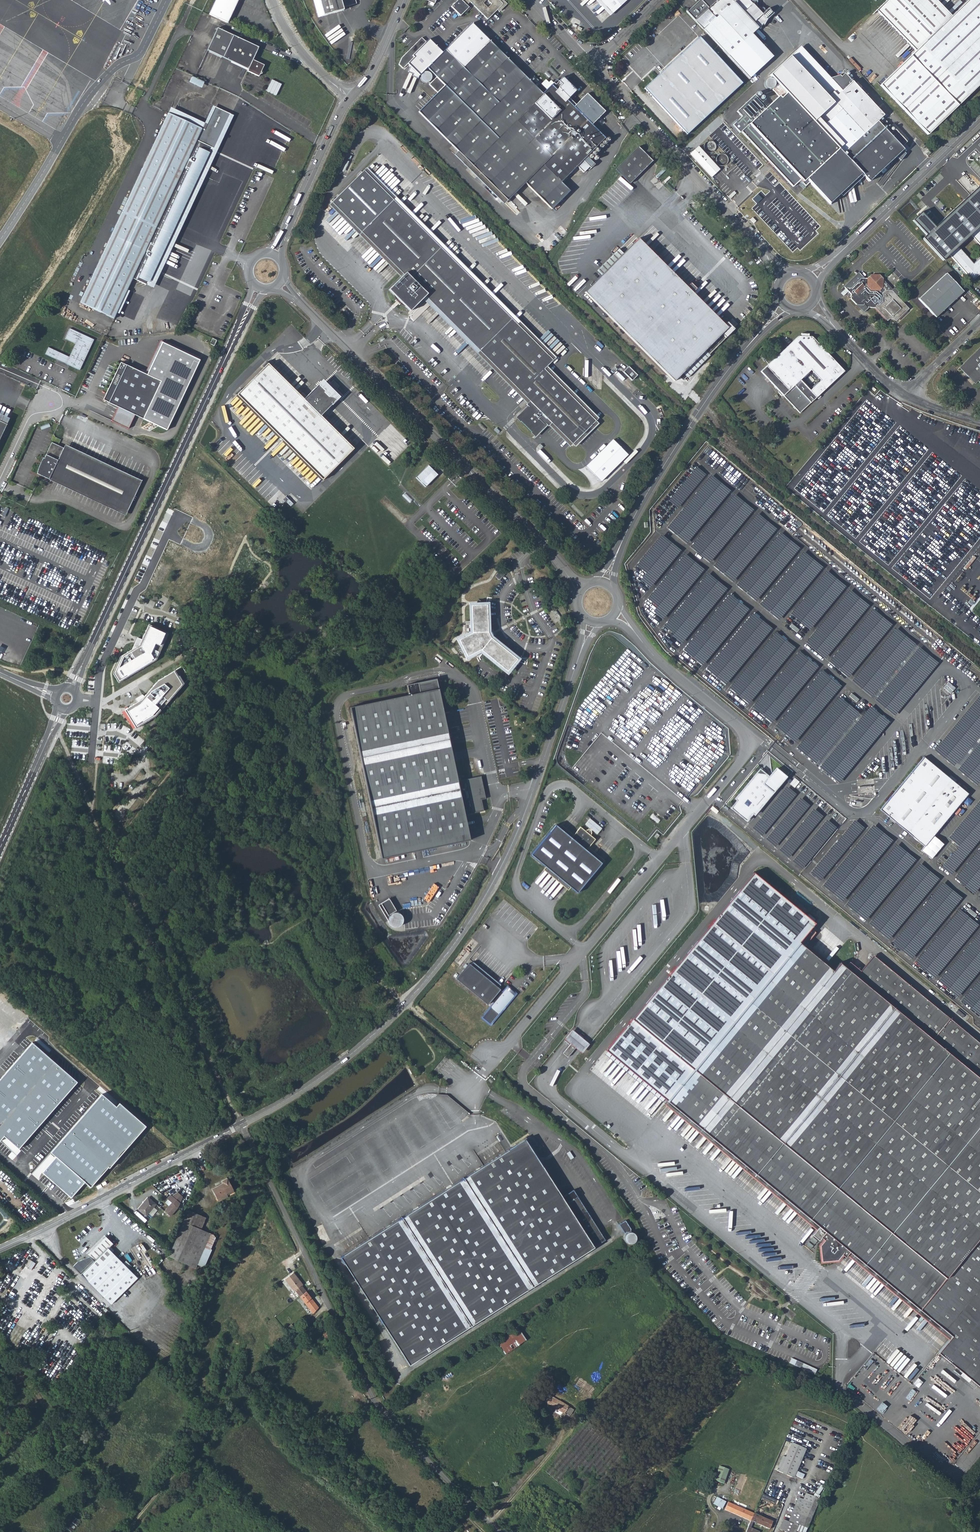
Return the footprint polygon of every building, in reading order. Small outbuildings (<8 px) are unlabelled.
[(209,14),(227,23),(233,9),(237,0),(215,0),(209,14)] [(318,17),(343,10),(342,8),(356,4),(355,0),(313,0),(318,17)] [(453,6),(462,16),(471,8),(469,6),(472,2),(489,20),(505,5),(500,0),(460,0),(453,6)] [(613,14),(629,0),(601,0),(613,14)] [(710,36),(729,57),(750,80),(774,58),(752,35),(758,30),(761,31),(763,27),(765,27),(768,21),(770,19),(768,17),(765,19),(748,0),(703,0),(688,14),(710,36)] [(916,50),(912,54),(912,55),(881,85),(927,134),(979,84),(979,0),(969,0),(957,11),(956,11),(952,15),(938,0),(886,0),(876,10),(916,50)] [(489,42),(471,24),(445,51),(463,68),(489,42)] [(219,29),(208,53),(236,66),(258,77),(264,65),(259,63),(252,60),(255,54),(258,47),(219,29)] [(693,45),(706,59),(725,80),(732,87),(735,91),(742,84),(700,38),(693,45)] [(498,103),(524,76),(489,42),(463,68),(498,103)] [(645,89),(677,124),(725,80),(706,59),(693,45),(645,89)] [(802,45),(799,48),(814,64),(816,61),(802,45)] [(775,225),(778,228),(774,231),(779,237),(780,236),(785,241),(782,245),(790,254),(802,244),(805,244),(805,241),(835,213),(829,206),(841,196),(863,176),(866,179),(868,182),(903,151),(901,148),(907,143),(895,130),(889,135),(878,122),(884,116),(853,81),(853,82),(851,80),(848,83),(849,85),(843,91),(820,65),(817,63),(816,61),(814,64),(799,48),(771,72),(787,90),(781,94),(779,92),(766,105),(755,92),(737,109),(742,115),(733,123),(777,168),(757,184),(766,194),(754,204),(759,210),(754,215),(766,228),(768,230),(771,228),(775,225)] [(498,139),(516,120),(542,94),(524,76),(498,103),(463,68),(445,51),(427,69),(436,78),(445,86),(498,139)] [(262,58),(255,54),(252,60),(259,63),(262,58)] [(824,57),(817,63),(820,65),(826,59),(824,57)] [(426,73),(425,73),(424,73),(423,74),(422,75),(421,75),(421,76),(421,77),(420,77),(420,78),(420,79),(421,80),(421,81),(422,82),(423,83),(424,83),(425,83),(426,83),(427,83),(428,83),(429,83),(429,82),(430,81),(430,80),(431,79),(431,78),(431,77),(430,76),(430,75),(429,74),(428,74),(427,73),(426,73)] [(568,80),(573,84),(576,79),(571,75),(568,80)] [(190,82),(202,87),(204,81),(192,76),(190,82)] [(531,80),(535,84),(539,80),(534,76),(531,80)] [(438,93),(445,86),(436,78),(429,84),(438,93)] [(282,84),(271,80),(266,91),(276,96),(282,84)] [(677,124),(687,135),(735,91),(732,87),(725,80),(677,124)] [(561,183),(605,139),(550,85),(542,94),(516,120),(552,156),(543,166),(561,183)] [(498,139),(445,86),(438,93),(418,113),(458,152),(508,201),(525,183),(543,166),(552,156),(516,120),(498,139)] [(148,284),(167,242),(185,204),(213,146),(217,148),(232,114),(215,107),(207,125),(204,129),(173,115),(168,117),(166,121),(125,207),(80,302),(113,318),(132,277),(148,284)] [(173,115),(204,129),(207,125),(180,112),(173,115)] [(709,141),(707,142),(705,143),(704,144),(704,146),(704,148),(705,150),(706,152),(708,153),(710,153),(712,152),(714,151),(715,150),(716,148),(716,146),(715,144),(714,143),(713,141),(711,141),(709,141)] [(148,284),(154,286),(193,201),(218,148),(217,148),(213,146),(185,204),(167,242),(148,284)] [(700,147),(691,155),(713,178),(721,170),(700,147)] [(617,173),(632,186),(654,164),(639,150),(617,173)] [(504,205),(508,201),(458,152),(454,156),(504,205)] [(722,154),(720,155),(718,156),(717,157),(717,159),(717,161),(718,163),(719,165),(721,166),(723,166),(725,165),(727,164),(728,163),(729,161),(729,159),(728,157),(727,156),(726,154),(724,154),(722,154)] [(543,166),(525,183),(552,210),(570,192),(561,183),(543,166)] [(397,300),(402,305),(410,312),(424,298),(530,401),(527,404),(530,407),(519,417),(537,434),(547,423),(549,426),(553,422),(574,443),(597,419),(544,368),(553,359),(362,173),(330,206),(403,277),(388,291),(397,300)] [(863,176),(841,196),(844,199),(866,179),(863,176)] [(922,209),(913,217),(928,232),(924,236),(943,259),(951,253),(974,278),(979,272),(979,256),(975,261),(960,244),(973,233),(979,241),(979,183),(936,224),(922,209)] [(758,197),(753,191),(744,200),(750,205),(758,197)] [(830,219),(816,232),(822,239),(837,226),(830,219)] [(585,288),(674,378),(678,374),(681,371),(703,349),(721,331),(727,325),(725,323),(638,236),(622,251),(601,273),(585,288)] [(622,251),(619,248),(597,269),(601,273),(622,251)] [(920,296),(938,314),(965,289),(947,271),(920,296)] [(894,290),(881,275),(873,275),(869,279),(865,279),(860,273),(845,287),(852,295),(851,299),(857,306),(856,306),(863,314),(870,308),(877,309),(889,321),(892,319),(895,320),(897,321),(911,308),(899,295),(902,292),(897,287),(894,290)] [(732,330),(734,327),(727,320),(725,323),(727,325),(732,330)] [(732,330),(727,325),(721,331),(726,336),(732,330)] [(47,347),(44,354),(56,359),(57,358),(66,362),(65,364),(79,370),(93,340),(69,328),(64,338),(75,343),(68,357),(47,347)] [(708,353),(726,336),(721,331),(703,349),(708,353)] [(798,410),(815,394),(843,368),(811,334),(797,334),(759,369),(798,410)] [(163,344),(148,376),(160,382),(143,419),(168,431),(201,361),(163,344)] [(973,383),(976,380),(978,382),(979,380),(979,378),(979,377),(979,345),(979,346),(958,367),(973,383)] [(686,375),(708,353),(703,349),(681,371),(686,375)] [(266,362),(235,393),(321,479),(352,448),(320,415),(336,399),(320,383),(304,399),(266,362)] [(143,419),(160,382),(148,376),(121,363),(103,401),(143,419)] [(632,380),(638,374),(629,365),(623,371),(632,380)] [(682,379),(686,375),(681,371),(678,374),(682,379)] [(334,380),(329,384),(336,391),(340,386),(334,380)] [(113,419),(137,431),(141,421),(117,410),(113,419)] [(49,481),(51,478),(127,513),(140,485),(51,444),(44,459),(42,459),(41,463),(42,464),(37,475),(49,481)] [(835,516),(866,543),(937,598),(940,594),(979,547),(979,515),(954,493),(927,470),(932,463),(929,460),(933,457),(918,444),(915,448),(911,445),(905,452),(896,444),(875,470),(841,510),(829,500),(824,506),(835,516)] [(416,479),(425,488),(438,475),(429,466),(416,479)] [(49,481),(125,516),(127,513),(51,478),(49,481)] [(651,587),(654,590),(674,565),(672,563),(651,587)] [(471,606),(472,633),(458,640),(467,657),(481,650),(508,672),(517,659),(492,639),(493,637),(493,634),(491,632),(488,631),(487,605),(471,606)] [(140,644),(122,655),(115,672),(119,681),(155,659),(158,651),(154,650),(155,645),(160,647),(167,634),(148,625),(140,644)] [(180,635),(177,643),(182,645),(187,642),(189,638),(180,635)] [(143,699),(127,708),(137,725),(156,715),(161,709),(159,707),(168,698),(170,699),(184,683),(176,670),(160,679),(143,699)] [(383,858),(472,839),(468,814),(482,810),(480,799),(484,798),(480,776),(461,780),(442,687),(441,688),(438,678),(409,684),(411,694),(353,706),(383,858)] [(949,682),(944,687),(951,693),(956,687),(949,682)] [(935,751),(979,785),(979,783),(979,694),(979,693),(935,751)] [(969,795),(925,758),(881,810),(925,848),(969,795)] [(757,773),(736,799),(738,800),(732,808),(747,821),(753,813),(755,815),(786,778),(776,769),(769,778),(766,775),(767,775),(757,773)] [(947,871),(939,868),(979,897),(979,799),(978,798),(950,839),(956,843),(947,871)] [(586,824),(597,834),(602,828),(591,818),(586,824)] [(531,854),(577,893),(602,863),(586,850),(595,839),(590,835),(591,834),(587,831),(586,832),(581,827),(572,838),(556,825),(531,854)] [(827,888),(979,1016),(979,930),(967,946),(974,920),(958,906),(964,899),(941,880),(920,862),(906,879),(912,858),(872,825),(851,850),(856,836),(833,847),(839,851),(837,852),(827,888)] [(931,1040),(922,1032),(935,1017),(928,1011),(932,1006),(872,955),(860,971),(843,957),(839,962),(833,958),(826,966),(819,960),(821,957),(800,939),(798,941),(793,937),(661,1095),(820,1226),(813,1234),(820,1239),(823,1236),(827,1240),(823,1245),(824,1259),(837,1258),(842,1253),(846,1256),(851,1251),(953,1336),(939,1352),(973,1381),(979,1372),(979,1046),(957,1026),(952,1032),(944,1025),(931,1040)] [(500,984),(472,961),(470,964),(468,962),(455,978),(487,1004),(490,1000),(492,1001),(494,1003),(491,1007),(490,1006),(481,1016),(490,1023),(498,1013),(498,1012),(501,1008),(501,1009),(505,1005),(504,1004),(512,995),(506,989),(503,992),(501,991),(499,989),(500,989),(498,987),(500,984)] [(507,984),(501,991),(503,992),(506,989),(512,995),(504,1004),(505,1005),(501,1009),(501,1008),(498,1012),(498,1013),(490,1023),(481,1016),(490,1006),(491,1007),(494,1003),(492,1001),(480,1017),(490,1025),(517,993),(507,984)] [(957,1026),(932,1006),(928,1011),(935,1017),(922,1032),(931,1040),(944,1025),(952,1032),(957,1026)] [(568,1041),(571,1043),(575,1038),(580,1042),(575,1047),(578,1049),(581,1051),(586,1045),(583,1043),(574,1034),(571,1032),(565,1039),(568,1041)] [(571,1043),(562,1053),(566,1057),(575,1047),(580,1042),(575,1038),(571,1043)] [(409,1366),(593,1248),(561,1198),(550,1205),(512,1147),(340,1258),(409,1366)] [(219,1199),(228,1194),(236,1190),(230,1179),(225,1182),(225,1184),(214,1190),(219,1199)] [(161,1215),(167,1220),(175,1213),(180,1200),(174,1194),(170,1199),(168,1198),(165,1201),(166,1202),(169,1206),(161,1215)] [(219,1199),(221,1203),(230,1198),(228,1194),(219,1199)] [(152,1206),(146,1201),(143,1204),(142,1203),(135,1211),(143,1218),(152,1206)] [(169,1253),(194,1267),(196,1264),(202,1268),(212,1252),(206,1248),(213,1235),(204,1230),(210,1222),(208,1220),(194,1212),(169,1253)] [(631,1230),(631,1229),(625,1220),(619,1224),(625,1233),(626,1232),(627,1233),(626,1234),(625,1235),(624,1237),(624,1238),(624,1239),(625,1240),(625,1241),(626,1242),(627,1243),(629,1244),(630,1244),(631,1244),(632,1243),(633,1243),(634,1242),(635,1241),(636,1239),(636,1238),(636,1237),(635,1236),(635,1235),(634,1233),(633,1233),(631,1232),(631,1230)] [(109,1249),(111,1246),(115,1243),(107,1235),(89,1254),(91,1256),(86,1258),(76,1262),(73,1265),(112,1303),(137,1276),(113,1252),(109,1249)] [(283,1276),(292,1286),(299,1295),(305,1290),(289,1271),(283,1276)] [(279,1280),(287,1290),(292,1286),(283,1276),(279,1280)] [(299,1295),(311,1310),(317,1304),(305,1290),(299,1295)] [(493,1341),(503,1354),(524,1340),(516,1326),(493,1341)] [(328,1330),(323,1334),(328,1339),(333,1335),(328,1330)] [(910,1360),(901,1373),(910,1380),(920,1366),(910,1360)] [(796,1361),(794,1366),(816,1373),(817,1368),(796,1361)] [(924,1382),(919,1378),(915,1384),(920,1388),(924,1382)] [(546,1391),(542,1398),(553,1404),(551,1408),(558,1412),(560,1408),(562,1409),(565,1402),(564,1401),(546,1391)] [(562,1409),(566,1411),(570,1404),(565,1402),(562,1409)] [(903,1431),(912,1421),(904,1414),(896,1424),(903,1431)] [(794,1439),(782,1468),(795,1473),(807,1444),(794,1439)] [(719,1466),(713,1480),(723,1484),(729,1470),(719,1466)] [(799,1527),(808,1530),(822,1495),(809,1490),(806,1496),(801,1494),(791,1518),(786,1516),(782,1525),(797,1531),(799,1527)] [(717,1496),(714,1504),(723,1508),(726,1500),(717,1496)] [(753,1513),(728,1503),(725,1511),(750,1522),(753,1513)] [(750,1522),(769,1531),(773,1523),(753,1513),(750,1522)] [(72,1531),(82,1520),(74,1514),(64,1526),(72,1531)]
